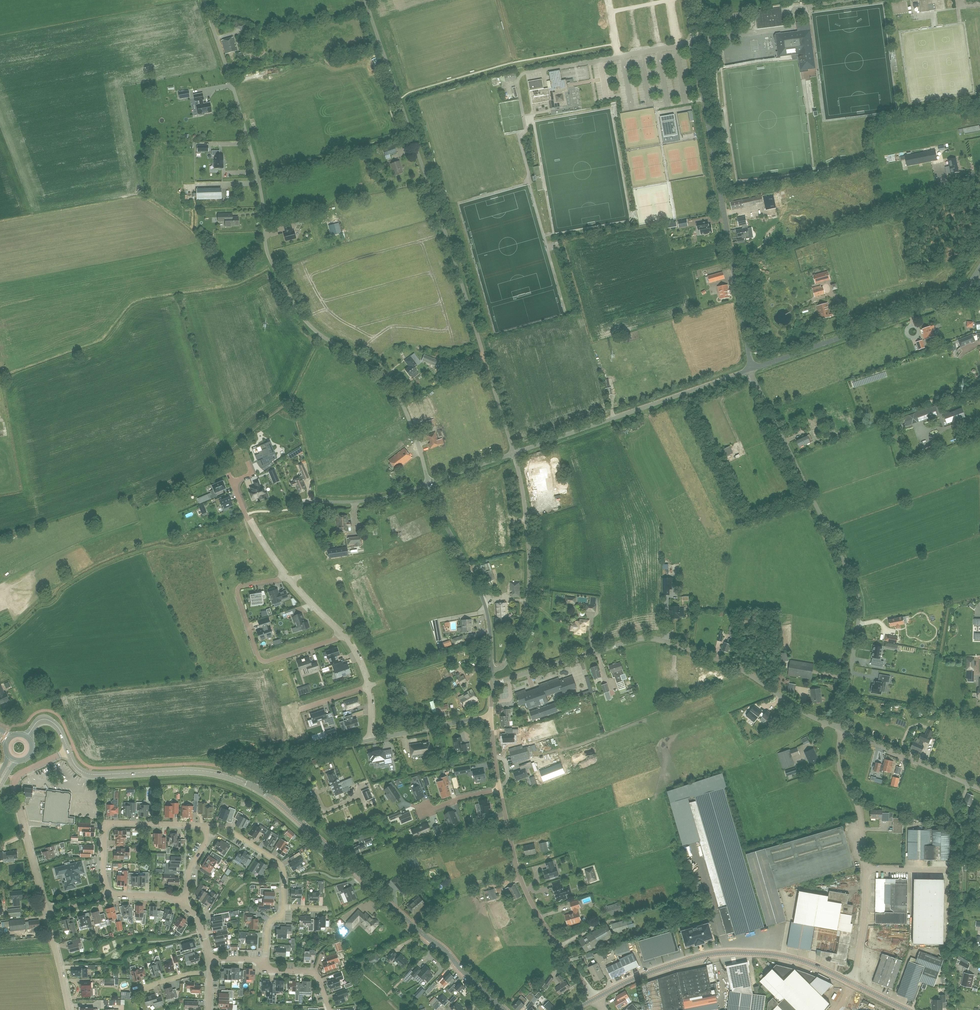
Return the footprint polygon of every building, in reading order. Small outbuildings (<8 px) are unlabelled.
[(912,2),(919,1),(921,12),(944,9),(943,0),(912,0),(912,2)] [(757,29),(784,26),(781,7),(755,11),(757,29)] [(244,30),(245,24),(236,21),(234,27),(236,28),(244,30)] [(225,54),(238,50),(234,37),(221,40),(225,54)] [(343,56),(343,57),(337,58),(338,64),(339,63),(345,62),(347,62),(345,53),(344,54),(344,56),(343,56)] [(551,83),(561,81),(561,80),(562,80),(560,70),(549,72),(551,83)] [(504,76),(499,77),(501,83),(506,82),(516,79),(514,73),(504,76)] [(530,89),(544,87),(542,79),(528,81),(530,89)] [(568,85),(567,79),(562,80),(561,80),(561,81),(551,83),(551,88),(530,91),(532,104),(549,101),(550,108),(555,108),(568,106),(565,93),(569,92),(568,85)] [(204,114),(212,112),(210,102),(204,103),(203,100),(204,100),(202,93),(194,94),(195,102),(197,102),(197,104),(196,105),(198,115),(199,115),(199,116),(205,115),(204,114)] [(231,102),(229,93),(221,94),(222,95),(216,96),(218,105),(231,102)] [(656,108),(626,113),(631,144),(645,141),(644,131),(642,132),(640,122),(644,121),(643,117),(653,116),(653,115),(657,115),(656,108)] [(663,117),(667,136),(672,135),(672,136),(678,135),(674,115),(669,115),(669,116),(663,117)] [(963,128),(965,135),(979,132),(979,126),(979,125),(963,128)] [(386,156),(396,153),(394,145),(383,149),(386,156)] [(937,160),(935,150),(905,156),(900,157),(901,160),(906,159),(907,166),(937,160)] [(223,153),(220,154),(220,151),(212,151),(212,155),(214,155),(214,169),(223,168),(223,153)] [(951,173),(959,172),(956,158),(948,160),(951,173)] [(395,175),(403,172),(401,166),(399,161),(391,164),(395,175)] [(233,188),(228,190),(232,199),(238,196),(233,188)] [(197,200),(221,199),(221,189),(197,189),(197,200)] [(766,210),(781,207),(778,193),(763,196),(766,210)] [(732,210),(757,204),(756,203),(763,202),(761,194),(758,195),(758,196),(730,202),(732,210)] [(226,218),(225,214),(218,214),(218,222),(225,221),(226,227),(231,227),(231,226),(239,225),(238,217),(226,218)] [(747,224),(745,217),(737,218),(739,226),(743,225),(743,228),(742,228),(742,229),(743,233),(744,232),(744,236),(746,235),(746,237),(746,239),(750,238),(748,227),(747,224)] [(706,226),(705,225),(704,222),(697,223),(698,230),(700,229),(701,234),(705,234),(708,234),(708,233),(712,232),(711,225),(706,226)] [(293,231),(291,226),(285,228),(286,233),(284,234),(285,241),(296,238),(294,231),(293,231)] [(743,238),(746,237),(746,235),(744,236),(744,232),(743,233),(742,229),(737,230),(738,237),(738,238),(742,237),(742,238),(743,238)] [(815,284),(830,280),(828,271),(813,275),(815,284)] [(710,283),(725,279),(723,272),(708,276),(709,277),(710,281),(710,283)] [(720,299),(730,297),(728,285),(718,287),(720,299)] [(815,297),(825,294),(823,286),(812,289),(815,297)] [(821,319),(825,318),(831,316),(833,316),(832,312),(830,313),(827,303),(817,306),(821,319)] [(934,336),(932,330),(933,330),(934,330),(935,329),(934,326),(933,326),(932,326),(931,327),(930,326),(923,329),(924,333),(923,334),(925,339),(934,336)] [(975,341),(972,335),(958,340),(961,347),(965,345),(971,342),(971,343),(975,341)] [(919,350),(922,349),(924,348),(925,348),(922,340),(916,342),(919,350)] [(414,374),(416,372),(416,371),(416,370),(414,368),(418,365),(413,359),(416,356),(414,354),(405,361),(410,367),(405,370),(410,376),(413,373),(414,374)] [(437,367),(439,361),(424,355),(422,361),(437,367)] [(932,415),(930,408),(914,414),(915,417),(920,415),(921,418),(927,416),(927,417),(932,415)] [(957,419),(965,417),(962,408),(949,413),(944,415),(947,421),(948,421),(949,424),(953,422),(954,424),(958,422),(957,419)] [(909,416),(903,418),(905,425),(911,423),(909,416)] [(427,429),(433,427),(435,427),(434,423),(433,419),(426,421),(427,425),(427,429)] [(817,437),(828,432),(827,431),(831,429),(829,425),(825,427),(826,428),(821,430),(815,432),(817,437)] [(438,440),(435,432),(426,435),(427,440),(429,440),(430,443),(428,443),(430,449),(440,446),(444,444),(442,438),(438,440)] [(811,438),(810,434),(807,436),(807,435),(796,440),(798,444),(811,438)] [(800,447),(810,443),(810,442),(813,441),(811,438),(798,444),(800,447)] [(277,458),(270,442),(260,446),(263,452),(255,455),(254,454),(257,460),(262,458),(266,466),(271,463),(271,462),(277,458)] [(727,456),(733,454),(729,447),(724,449),(727,456)] [(402,468),(415,459),(409,451),(391,463),(395,469),(400,465),(402,468)] [(531,474),(531,482),(534,482),(534,491),(554,490),(554,473),(544,473),(543,464),(534,465),(534,474),(531,474)] [(303,476),(301,477),(293,480),(294,482),(290,483),(292,487),(296,486),(299,493),(306,489),(303,480),(304,479),(305,480),(309,478),(305,471),(302,473),(303,476)] [(485,489),(486,491),(493,488),(491,484),(487,485),(485,479),(480,481),(481,485),(479,486),(481,490),(485,489)] [(211,499),(217,496),(215,493),(226,488),(224,484),(225,484),(224,481),(223,481),(222,481),(221,480),(217,482),(218,483),(212,486),(213,490),(210,491),(211,494),(209,495),(211,499)] [(260,500),(264,498),(263,494),(265,493),(262,486),(260,487),(258,481),(254,482),(255,485),(250,487),(252,492),(250,493),(252,500),(259,498),(260,500)] [(469,483),(461,486),(465,496),(473,493),(469,483)] [(233,505),(230,498),(223,500),(221,497),(215,499),(218,506),(221,504),(224,510),(228,509),(227,507),(233,505)] [(338,532),(348,531),(348,527),(352,527),(351,522),(348,522),(347,516),(337,516),(338,532)] [(421,522),(409,527),(411,532),(422,527),(423,530),(426,529),(428,533),(433,531),(429,521),(422,525),(421,522)] [(398,530),(392,532),(395,540),(401,537),(398,530)] [(496,544),(499,543),(501,551),(517,547),(515,541),(513,542),(510,534),(495,538),(496,544)] [(348,545),(355,545),(355,547),(361,546),(361,544),(362,544),(362,537),(347,538),(348,545)] [(345,555),(344,548),(328,551),(328,552),(329,557),(345,555)] [(493,584),(492,581),(495,580),(490,563),(481,566),(487,582),(488,586),(493,584)] [(378,581),(375,582),(377,588),(388,585),(387,582),(393,580),(390,573),(377,577),(378,581)] [(662,578),(662,590),(663,590),(663,595),(670,595),(670,590),(672,590),(672,582),(674,582),(674,578),(662,578)] [(520,591),(520,583),(511,582),(510,591),(512,591),(512,594),(510,594),(510,597),(520,597),(520,591)] [(269,592),(273,604),(281,601),(280,600),(288,597),(285,591),(278,593),(277,589),(269,592)] [(262,593),(250,595),(251,603),(257,602),(257,605),(264,604),(262,596),(265,595),(264,591),(262,591),(262,593)] [(507,617),(506,603),(495,604),(496,617),(497,624),(510,623),(509,616),(507,617)] [(973,612),(966,605),(963,609),(969,615),(973,612)] [(680,609),(680,606),(670,607),(670,618),(680,618),(680,616),(684,616),(684,609),(680,609)] [(301,614),(293,617),(296,627),(302,626),(303,629),(309,627),(307,622),(304,623),(301,614)] [(906,614),(883,619),(884,625),(893,623),(893,626),(900,625),(899,622),(907,620),(906,614)] [(268,619),(259,622),(261,628),(262,627),(263,630),(258,631),(261,640),(272,636),(269,628),(268,628),(268,625),(270,625),(268,619)] [(471,632),(470,624),(472,624),(471,620),(462,620),(462,625),(463,625),(464,628),(462,628),(463,632),(464,632),(471,632)] [(588,625),(589,621),(580,620),(580,622),(576,622),(576,624),(571,624),(570,629),(575,630),(575,633),(581,634),(581,632),(585,632),(586,624),(588,625)] [(454,644),(464,641),(463,636),(453,639),(454,644)] [(730,640),(731,639),(729,639),(729,640),(728,640),(727,644),(725,643),(722,651),(728,653),(731,645),(732,645),(733,642),(732,641),(730,640)] [(874,646),(872,657),(876,658),(876,660),(875,660),(874,666),(883,667),(884,662),(881,661),(881,658),(880,658),(882,647),(874,646)] [(334,648),(330,649),(330,650),(326,652),(328,659),(329,658),(331,663),(338,661),(336,656),(339,655),(337,648),(334,649),(334,648)] [(789,661),(789,653),(781,653),(781,659),(779,659),(779,668),(780,668),(780,669),(783,669),(783,668),(785,668),(786,661),(789,661)] [(302,668),(304,672),(308,670),(309,673),(319,670),(316,663),(310,665),(308,658),(300,660),(298,664),(300,669),(302,668)] [(811,679),(813,664),(791,660),(788,675),(798,677),(798,673),(802,674),(802,677),(811,679)] [(347,665),(343,666),(342,663),(338,664),(333,666),(335,672),(337,671),(338,677),(342,675),(342,676),(346,675),(346,674),(345,672),(349,671),(347,665)] [(624,674),(620,663),(613,665),(613,666),(610,667),(613,678),(615,677),(617,683),(622,681),(622,680),(627,679),(625,674),(624,674)] [(595,679),(601,677),(597,666),(591,668),(595,679)] [(461,684),(467,681),(463,675),(457,679),(461,684)] [(873,685),(871,692),(881,694),(882,685),(884,685),(885,682),(889,683),(890,676),(885,675),(884,682),(881,681),(880,683),(875,682),(874,685),(873,685)] [(576,688),(572,677),(559,681),(559,678),(539,685),(540,688),(526,692),(525,690),(516,693),(520,705),(527,702),(529,708),(537,706),(538,709),(531,712),(533,720),(558,711),(555,703),(542,708),(541,704),(548,702),(546,696),(562,690),(563,692),(576,688)] [(604,693),(610,691),(607,683),(601,685),(604,693)] [(795,692),(795,691),(796,684),(789,683),(788,691),(795,692)] [(627,692),(626,688),(625,684),(618,686),(619,690),(621,694),(627,692)] [(1,686),(0,686),(0,704),(1,704),(2,705),(5,703),(4,702),(9,700),(5,693),(4,693),(1,686)] [(310,692),(308,687),(302,689),(302,688),(297,689),(299,695),(311,691),(310,692)] [(812,703),(822,702),(820,688),(811,690),(812,703)] [(462,703),(475,695),(472,690),(458,698),(462,703)] [(465,708),(478,700),(475,695),(462,703),(465,708)] [(344,702),(347,710),(353,708),(353,707),(360,705),(357,698),(354,700),(353,699),(344,702)] [(777,719),(767,711),(765,714),(762,712),(754,706),(746,716),(754,722),(760,715),(763,717),(760,720),(764,723),(766,720),(773,725),(777,719)] [(501,726),(510,726),(509,713),(511,713),(511,709),(504,709),(505,716),(502,716),(502,722),(501,722),(501,726)] [(324,710),(310,715),(312,720),(315,719),(316,722),(324,719),(325,723),(328,723),(329,726),(335,724),(333,719),(328,721),(324,710)] [(352,715),(345,717),(347,722),(344,723),(346,729),(359,725),(357,719),(352,720),(352,718),(353,718),(352,715)] [(924,742),(929,744),(932,737),(931,737),(934,731),(928,729),(925,735),(921,733),(918,739),(920,740),(924,742)] [(514,734),(504,734),(504,742),(515,741),(514,735),(518,735),(518,730),(514,731),(514,734)] [(454,748),(459,748),(460,751),(466,750),(465,744),(462,745),(460,737),(453,739),(454,748)] [(430,754),(428,742),(420,744),(420,743),(410,744),(412,758),(423,756),(423,755),(430,754)] [(921,752),(924,746),(913,742),(911,748),(921,752)] [(532,751),(531,746),(526,747),(523,748),(522,746),(517,747),(509,749),(513,763),(518,761),(518,760),(529,758),(534,756),(532,751)] [(800,754),(798,748),(790,750),(790,749),(778,753),(783,769),(792,765),(790,758),(800,754)] [(811,766),(819,762),(813,749),(805,753),(811,766)] [(369,754),(370,756),(369,756),(370,757),(370,758),(371,758),(372,763),(384,761),(385,765),(385,766),(386,765),(393,764),(392,757),(393,757),(384,759),(383,751),(380,752),(380,751),(373,752),(373,753),(369,754)] [(890,772),(893,762),(885,759),(883,765),(881,765),(881,764),(876,762),(874,771),(879,772),(879,771),(882,772),(882,770),(890,772)] [(470,772),(469,766),(454,769),(455,775),(468,773),(468,772),(470,772)] [(485,778),(484,772),(483,772),(483,769),(470,772),(468,772),(468,773),(469,775),(474,775),(475,779),(479,779),(479,780),(480,780),(480,782),(485,781),(484,778),(485,778)] [(517,780),(528,776),(525,769),(514,773),(517,780)] [(539,775),(541,780),(556,774),(554,770),(539,775)] [(329,781),(337,778),(334,771),(326,774),(329,781)] [(764,927),(724,788),(727,787),(723,773),(667,791),(671,803),(676,822),(683,846),(688,845),(700,841),(727,933),(734,930),(736,935),(764,927)] [(439,794),(450,792),(448,775),(441,775),(442,778),(438,778),(439,794)] [(339,783),(337,778),(329,781),(331,787),(332,789),(334,793),(335,795),(343,792),(342,790),(342,789),(353,784),(351,778),(339,783)] [(417,799),(424,796),(420,786),(423,784),(422,781),(414,784),(415,787),(412,788),(417,799)] [(399,798),(393,788),(395,787),(391,782),(386,785),(388,788),(385,790),(387,794),(388,794),(391,798),(390,798),(393,802),(399,798)] [(33,789),(25,788),(24,796),(26,796),(25,803),(29,820),(43,822),(58,824),(58,823),(68,824),(74,824),(75,818),(74,818),(69,817),(72,793),(47,790),(47,791),(36,790),(37,786),(33,786),(33,789)] [(369,788),(362,791),(366,800),(372,797),(369,788)] [(970,806),(973,799),(972,799),(973,796),(967,793),(963,803),(970,806)] [(488,803),(487,799),(479,801),(482,815),(476,816),(477,820),(487,818),(486,814),(485,814),(485,813),(490,812),(489,808),(491,808),(490,803),(488,803)] [(117,814),(118,800),(114,800),(111,802),(111,805),(107,805),(107,810),(107,815),(114,816),(114,814),(117,814)] [(140,816),(141,817),(143,817),(143,816),(147,816),(148,810),(149,810),(149,805),(143,805),(143,803),(137,802),(136,807),(136,810),(139,810),(140,811),(140,816)] [(135,813),(135,808),(136,803),(129,803),(129,806),(124,806),(124,810),(123,810),(122,811),(122,813),(123,814),(124,814),(124,816),(131,816),(131,813),(135,813)] [(178,813),(178,803),(171,803),(171,807),(165,806),(165,817),(173,817),(173,813),(178,813)] [(203,818),(207,818),(208,818),(210,818),(211,818),(212,812),(213,807),(207,807),(207,803),(199,803),(199,811),(203,811),(203,818)] [(187,804),(187,805),(187,806),(183,806),(182,813),(184,813),(184,817),(192,817),(193,806),(190,806),(190,805),(189,804),(187,804)] [(233,818),(236,810),(229,807),(228,810),(221,808),(220,812),(221,813),(219,817),(226,820),(228,817),(229,817),(229,816),(233,818)] [(889,821),(889,813),(882,813),(882,811),(871,810),(871,818),(881,818),(881,821),(889,821)] [(246,828),(250,821),(248,820),(243,818),(244,816),(242,815),(243,814),(238,812),(235,817),(238,819),(238,820),(236,825),(242,828),(243,827),(246,828)] [(401,815),(400,812),(388,817),(390,821),(398,817),(401,824),(412,819),(409,812),(401,815)] [(461,822),(457,814),(455,815),(454,813),(451,814),(450,813),(445,815),(447,821),(446,821),(448,828),(453,826),(453,825),(458,823),(457,822),(460,821),(460,822),(461,822)] [(903,833),(903,818),(893,818),(893,833),(903,833)] [(91,824),(87,824),(79,823),(79,831),(83,831),(83,836),(94,836),(94,828),(91,828),(91,824)] [(426,824),(412,830),(412,831),(412,830),(414,835),(419,833),(420,835),(430,831),(428,826),(427,826),(426,824)] [(268,829),(260,825),(259,827),(257,827),(254,825),(249,834),(255,838),(259,831),(264,835),(268,829)] [(767,926),(786,921),(777,889),(854,867),(843,826),(746,854),(767,926)] [(265,835),(268,837),(264,844),(271,848),(276,839),(276,840),(279,836),(269,830),(265,835)] [(950,860),(950,830),(933,830),(909,830),(909,859),(932,860),(950,860)] [(130,836),(131,831),(115,831),(115,838),(117,838),(117,845),(123,845),(123,838),(126,839),(126,835),(130,836)] [(373,841),(370,835),(372,835),(371,831),(362,835),(363,838),(365,843),(373,841)] [(181,839),(177,839),(177,834),(176,834),(175,833),(173,833),(172,834),(171,834),(171,836),(167,836),(167,843),(170,843),(175,844),(174,847),(181,847),(181,841),(181,839)] [(166,848),(166,840),(166,837),(162,837),(162,834),(155,834),(154,844),(159,844),(159,848),(166,848)] [(283,856),(289,848),(286,846),(287,843),(282,839),(278,845),(281,847),(277,852),(283,856)] [(221,840),(219,843),(217,842),(214,847),(222,853),(224,849),(227,851),(230,846),(225,843),(221,840)] [(541,853),(548,851),(546,842),(539,843),(541,853)] [(359,850),(362,848),(364,849),(365,848),(366,846),(365,845),(364,844),(363,843),(361,844),(357,846),(356,844),(350,848),(351,849),(350,850),(350,851),(349,851),(351,854),(351,853),(353,855),(360,852),(359,850)] [(526,856),(536,853),(534,844),(524,846),(526,856)] [(55,856),(54,850),(55,849),(54,846),(46,848),(46,851),(42,852),(43,855),(45,855),(46,859),(55,856)] [(81,857),(88,857),(91,857),(91,853),(93,854),(94,846),(84,846),(84,851),(81,851),(81,857)] [(129,849),(123,849),(117,848),(117,852),(115,851),(115,852),(113,853),(113,855),(114,856),(114,859),(123,860),(123,855),(129,856),(129,849)] [(16,858),(18,858),(17,851),(7,852),(8,862),(17,860),(16,858)] [(250,855),(244,851),(243,855),(239,852),(234,860),(240,864),(241,861),(245,864),(250,855)] [(293,871),(297,868),(300,873),(305,869),(303,867),(302,867),(299,863),(303,861),(300,856),(301,855),(299,852),(294,855),(296,858),(292,860),(293,862),(289,864),(293,871)] [(181,864),(181,857),(173,857),(174,854),(166,853),(166,860),(171,860),(171,863),(170,863),(181,864)] [(222,860),(215,856),(213,859),(209,856),(205,861),(214,867),(216,863),(218,865),(222,860)] [(210,876),(211,873),(210,872),(214,867),(205,861),(201,867),(206,870),(204,873),(210,876)] [(261,862),(260,863),(255,861),(254,862),(249,870),(255,874),(256,872),(261,875),(267,866),(261,862)] [(555,867),(553,861),(547,863),(549,869),(544,871),(545,873),(544,873),(545,877),(546,876),(547,879),(550,878),(550,879),(555,877),(554,874),(558,873),(556,867),(555,867)] [(84,873),(81,862),(70,864),(70,862),(64,863),(65,866),(55,868),(57,875),(65,873),(66,878),(65,881),(69,882),(64,883),(66,890),(75,888),(75,885),(76,885),(75,884),(81,883),(79,874),(84,873)] [(181,864),(170,863),(166,863),(166,867),(165,867),(165,873),(172,874),(172,870),(179,870),(180,864),(181,864)] [(585,870),(589,883),(597,880),(593,868),(585,870)] [(124,885),(124,884),(128,884),(128,879),(128,871),(121,871),(121,876),(118,875),(117,885),(124,885)] [(139,875),(139,886),(139,885),(140,885),(140,886),(140,887),(141,887),(142,887),(144,887),(144,886),(144,885),(145,885),(145,879),(149,879),(149,873),(145,872),(145,876),(139,875)] [(139,886),(139,875),(139,873),(129,873),(129,880),(132,880),(132,886),(139,886)] [(179,878),(175,878),(175,875),(169,874),(164,874),(164,881),(169,881),(169,885),(179,886),(179,878)] [(392,882),(403,895),(408,891),(397,878),(392,882)] [(902,879),(902,878),(899,878),(899,879),(896,879),(895,884),(888,883),(888,911),(906,924),(907,924),(908,879),(902,879)] [(906,924),(888,911),(888,883),(885,883),(886,879),(876,879),(876,913),(876,923),(906,924)] [(914,899),(944,900),(945,879),(914,879),(914,899)] [(561,886),(560,882),(553,884),(554,888),(553,888),(557,900),(564,898),(563,896),(568,894),(566,888),(563,889),(562,885),(561,886)] [(201,884),(197,890),(195,893),(198,895),(196,898),(202,901),(201,902),(207,893),(204,891),(206,887),(201,884)] [(336,885),(339,892),(340,891),(341,893),(344,892),(348,902),(356,898),(354,893),(353,891),(351,886),(344,889),(342,884),(336,885)] [(512,901),(522,896),(515,884),(506,889),(512,901)] [(274,899),(274,892),(268,892),(268,888),(260,888),(260,894),(262,895),(265,895),(265,898),(274,899)] [(301,898),(302,890),(291,889),(291,897),(301,898)] [(494,889),(488,891),(488,893),(490,900),(497,898),(494,889)] [(20,905),(19,899),(23,898),(22,891),(11,892),(12,899),(13,899),(14,906),(20,905)] [(811,950),(815,932),(816,926),(841,931),(837,954),(818,950),(817,954),(820,955),(820,956),(831,958),(831,961),(838,962),(838,964),(846,966),(852,924),(853,924),(855,914),(852,914),(854,905),(847,904),(849,894),(830,891),(829,896),(805,892),(800,891),(794,922),(792,921),(788,946),(811,950)] [(207,905),(208,903),(211,905),(214,901),(217,895),(212,892),(210,896),(207,894),(207,893),(201,902),(207,905)] [(414,915),(420,910),(420,909),(426,905),(418,895),(406,905),(414,915)] [(259,908),(266,909),(270,909),(270,905),(273,905),(273,899),(274,899),(265,898),(261,898),(261,902),(259,902),(259,908)] [(944,915),(944,900),(914,899),(913,914),(944,915)] [(568,925),(581,921),(577,908),(580,907),(578,901),(570,903),(573,913),(565,915),(568,925)] [(607,916),(622,912),(620,903),(604,908),(607,916)] [(129,905),(122,905),(123,906),(120,907),(121,916),(123,916),(123,917),(124,918),(125,919),(128,919),(133,918),(133,912),(130,912),(129,905)] [(142,924),(145,924),(146,918),(143,918),(143,906),(136,906),(136,920),(142,920),(142,924)] [(159,918),(160,910),(157,910),(157,909),(155,909),(156,906),(150,906),(149,916),(154,916),(154,923),(158,923),(159,918)] [(109,920),(117,918),(114,907),(106,909),(109,920)] [(9,917),(21,916),(20,908),(9,909),(9,917)] [(173,918),(170,917),(172,911),(170,910),(169,909),(168,910),(166,909),(165,912),(160,910),(159,918),(162,918),(166,920),(164,924),(170,926),(173,918)] [(101,918),(99,911),(92,913),(95,924),(99,923),(100,928),(103,928),(103,927),(107,926),(105,917),(101,918)] [(212,924),(223,922),(225,922),(224,919),(226,918),(226,917),(229,916),(228,912),(225,913),(219,914),(219,917),(212,918),(213,924),(212,924)] [(365,913),(364,915),(360,919),(354,914),(347,923),(352,928),(359,921),(371,932),(378,925),(377,924),(378,923),(378,922),(377,921),(376,920),(375,920),(374,920),(373,920),(373,921),(370,919),(371,918),(365,913)] [(934,930),(944,930),(944,915),(913,914),(913,929),(934,930)] [(84,929),(83,926),(86,925),(87,928),(92,927),(90,915),(86,916),(86,915),(78,916),(79,921),(77,921),(80,930),(84,929)] [(257,929),(258,919),(252,919),(252,915),(246,915),(245,923),(250,923),(249,928),(257,929)] [(180,916),(178,918),(176,920),(177,920),(175,924),(179,927),(176,931),(182,934),(185,928),(183,926),(186,920),(180,916)] [(310,924),(311,916),(307,916),(307,917),(299,917),(299,921),(300,921),(300,924),(304,924),(304,925),(307,925),(308,927),(308,931),(313,931),(314,924),(310,924)] [(325,921),(325,917),(318,917),(318,924),(315,924),(314,930),(320,930),(320,927),(328,927),(328,921),(325,921)] [(25,922),(25,919),(10,920),(10,921),(1,922),(2,927),(10,926),(11,930),(9,930),(9,931),(26,929),(27,928),(27,929),(30,929),(30,928),(40,927),(39,920),(29,921),(30,921),(25,922)] [(71,925),(69,919),(61,921),(64,931),(69,929),(70,933),(76,932),(74,924),(71,925)] [(614,934),(629,930),(628,925),(633,924),(631,919),(612,924),(614,934)] [(222,926),(222,923),(223,922),(212,924),(213,930),(221,929),(221,932),(227,931),(228,931),(227,925),(222,926)] [(586,952),(613,936),(607,924),(579,940),(586,952)] [(350,931),(344,925),(339,931),(345,936),(350,931)] [(713,940),(708,926),(698,929),(698,928),(693,929),(694,930),(683,933),(687,947),(693,946),(693,944),(696,943),(696,944),(697,944),(698,945),(699,945),(698,944),(701,943),(702,944),(703,944),(702,942),(704,942),(703,941),(706,940),(707,942),(713,940)] [(281,927),(281,930),(277,930),(276,935),(277,935),(277,938),(287,938),(287,933),(291,933),(291,927),(285,927),(281,927)] [(944,944),(944,930),(934,930),(913,929),(913,943),(944,944)] [(227,931),(221,932),(220,932),(221,935),(216,936),(214,936),(215,938),(214,939),(215,941),(215,942),(227,940),(229,940),(227,931)] [(238,935),(243,935),(243,938),(246,939),(247,940),(247,943),(257,944),(257,936),(249,936),(249,932),(243,932),(238,932),(238,935)] [(661,955),(678,950),(673,932),(656,936),(661,955)] [(644,960),(661,955),(656,936),(639,941),(644,960)] [(70,952),(71,952),(72,952),(74,952),(75,951),(80,949),(79,946),(82,946),(80,939),(72,941),(73,944),(69,946),(70,952)] [(227,940),(215,942),(216,942),(215,943),(215,945),(216,946),(216,948),(223,947),(223,950),(231,948),(230,946),(230,944),(228,945),(227,940)] [(196,946),(194,941),(192,942),(191,941),(181,944),(183,951),(184,950),(181,952),(181,954),(191,952),(190,949),(193,948),(193,947),(196,946)] [(290,952),(290,945),(284,945),(284,949),(276,948),(276,956),(286,956),(286,951),(290,952)] [(314,958),(314,950),(311,950),(311,952),(304,951),(304,962),(310,962),(311,959),(311,958),(314,958)] [(398,957),(396,955),(397,955),(393,951),(387,957),(391,960),(393,958),(395,960),(403,967),(408,962),(400,954),(398,957)] [(598,963),(604,960),(600,952),(594,954),(598,963)] [(908,998),(914,1001),(919,986),(917,985),(919,981),(934,987),(943,960),(939,959),(919,952),(917,959),(911,957),(909,961),(898,994),(908,998)] [(198,954),(191,957),(190,953),(184,955),(186,962),(190,961),(191,964),(200,961),(200,960),(201,959),(200,956),(199,956),(198,954)] [(371,964),(379,961),(378,959),(379,959),(377,953),(368,957),(371,964)] [(892,989),(903,960),(883,953),(873,982),(892,989)] [(325,971),(336,967),(334,962),(339,960),(336,954),(326,958),(328,961),(322,963),(325,971)] [(612,979),(639,966),(634,955),(607,968),(612,979)] [(151,966),(149,966),(152,977),(159,974),(158,971),(163,969),(162,967),(159,956),(156,957),(154,960),(155,962),(153,962),(151,966)] [(968,969),(970,965),(967,964),(968,962),(959,956),(957,959),(957,960),(956,962),(956,963),(958,964),(968,969)] [(167,972),(174,970),(173,967),(174,966),(172,960),(169,961),(170,963),(165,965),(167,972)] [(749,972),(750,972),(748,962),(726,966),(731,989),(732,989),(732,991),(731,991),(728,1009),(764,1009),(766,995),(754,994),(749,972)] [(595,981),(604,977),(598,963),(589,967),(595,981)] [(718,1008),(715,993),(718,993),(712,964),(707,965),(707,967),(678,972),(640,985),(644,1007),(645,1009),(710,1009),(718,1008)] [(831,1005),(821,995),(832,984),(817,977),(809,973),(800,970),(790,968),(777,964),(760,981),(775,996),(769,1002),(768,1009),(825,1009),(831,1005)] [(428,968),(425,966),(421,970),(417,967),(411,974),(414,977),(417,974),(423,980),(424,979),(427,982),(432,976),(432,977),(429,974),(431,971),(430,970),(430,969),(429,968),(428,968)] [(242,978),(242,971),(239,971),(239,968),(232,968),(232,969),(232,978),(242,978)] [(87,977),(87,969),(84,969),(84,970),(72,970),(72,976),(81,976),(81,977),(87,977)] [(145,975),(144,969),(138,970),(138,969),(131,971),(134,981),(141,980),(140,977),(145,975)] [(232,978),(232,969),(225,969),(225,972),(221,971),(221,979),(232,979),(232,978)] [(255,971),(252,971),(253,969),(247,969),(246,970),(244,970),(243,978),(246,978),(246,979),(255,980),(255,976),(255,975),(255,971)] [(333,988),(334,991),(341,988),(340,985),(338,980),(343,978),(341,972),(334,975),(336,978),(328,981),(329,984),(328,985),(329,987),(330,988),(330,989),(333,988)] [(444,987),(453,977),(448,973),(443,979),(445,981),(441,985),(444,987)] [(971,987),(974,975),(964,973),(962,985),(971,987)] [(565,982),(560,975),(557,978),(561,984),(555,988),(560,994),(570,987),(566,981),(565,982)] [(273,989),(273,993),(279,993),(279,992),(281,990),(283,991),(283,981),(280,980),(279,979),(277,980),(276,980),(276,989),(273,989)] [(273,993),(273,989),(269,989),(270,983),(270,980),(263,980),(263,982),(259,981),(259,986),(262,986),(262,990),(266,991),(266,996),(268,996),(268,998),(272,999),(273,996),(273,993)] [(289,989),(289,991),(289,993),(290,994),(295,994),(295,1000),(299,1001),(299,999),(299,995),(299,988),(299,983),(296,983),(296,981),(289,981),(289,982),(286,982),(286,984),(286,987),(286,989),(289,989)] [(299,988),(299,995),(304,995),(311,995),(311,991),(310,991),(311,982),(303,981),(303,988),(299,988)] [(91,996),(93,996),(93,988),(91,988),(91,982),(81,982),(81,989),(82,989),(82,997),(91,996)] [(463,987),(459,982),(456,986),(454,984),(448,991),(451,993),(455,990),(458,993),(461,989),(463,987)] [(200,993),(201,986),(194,986),(194,983),(187,983),(187,988),(191,988),(191,992),(200,993)] [(173,991),(172,987),(164,989),(167,999),(174,997),(175,999),(178,998),(176,990),(173,991)] [(346,989),(340,991),(336,992),(337,996),(333,997),(335,1003),(336,1003),(337,1004),(345,1001),(344,997),(345,996),(348,995),(346,989)] [(233,1000),(233,990),(227,990),(227,994),(219,993),(219,1000),(233,1000)] [(527,998),(531,1002),(531,1001),(534,998),(534,996),(530,993),(530,992),(526,997),(527,998)] [(618,1009),(627,1003),(625,999),(629,997),(626,992),(620,995),(622,998),(614,1002),(618,1009)] [(154,1004),(155,1007),(163,1004),(161,997),(156,998),(155,994),(144,997),(144,998),(144,999),(144,1001),(145,1002),(146,1006),(154,1004)] [(453,1004),(454,1003),(454,1002),(457,998),(454,995),(449,1001),(453,1004)] [(934,1009),(936,1009),(939,1009),(942,1009),(943,1002),(945,1002),(945,995),(940,995),(940,1000),(932,999),(931,1009),(934,1009)] [(524,1005),(524,1004),(527,1001),(521,996),(518,999),(519,1001),(514,1006),(518,1009),(520,1009),(524,1005)] [(438,1000),(435,998),(430,1004),(435,1009),(441,1003),(442,1004),(444,1002),(443,1000),(443,999),(442,1000),(440,998),(438,1000)] [(219,1000),(219,1006),(226,1007),(226,1009),(233,1009),(233,1004),(234,1004),(235,1003),(235,1000),(233,1000),(219,1000)] [(198,1007),(198,1002),(195,1002),(185,1001),(185,1008),(188,1008),(188,1009),(200,1009),(200,1007),(198,1007)] [(531,1002),(526,1007),(529,1009),(528,1009),(535,1009),(532,1007),(534,1004),(531,1001),(531,1002)] [(549,1002),(544,1006),(548,1009),(554,1009),(556,1009),(549,1002)]
